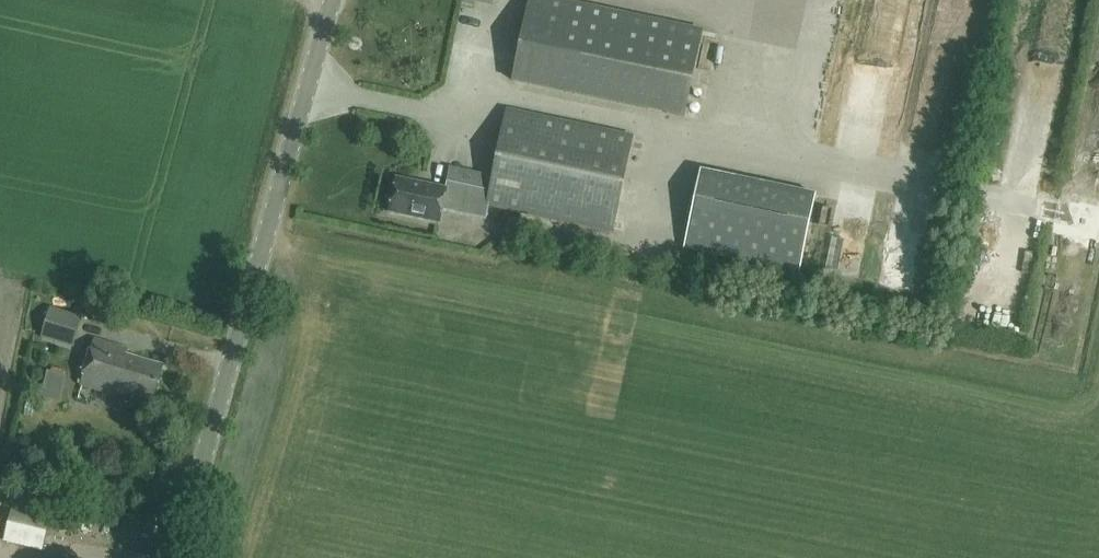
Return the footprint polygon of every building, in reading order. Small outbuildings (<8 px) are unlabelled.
[(702,30),(561,0),(529,0),(513,80),(684,116),(702,30)] [(902,64),(902,46),(870,46),(870,64),(902,64)] [(613,230),(632,137),(506,111),(490,190),(447,181),(445,188),(397,177),(389,212),(439,222),(442,209),(486,219),(489,204),(613,230)] [(700,171),(684,246),(800,270),(816,195),(700,171)] [(951,310),(967,315),(978,280),(963,275),(951,310)] [(74,348),(83,317),(50,308),(42,338),(74,348)] [(133,397),(135,394),(152,399),(163,365),(126,354),(128,348),(94,338),(80,384),(116,395),(117,392),(133,397)] [(59,393),(63,379),(49,375),(45,389),(59,393)] [(50,517),(0,505),(0,540),(42,551),(50,517)]
